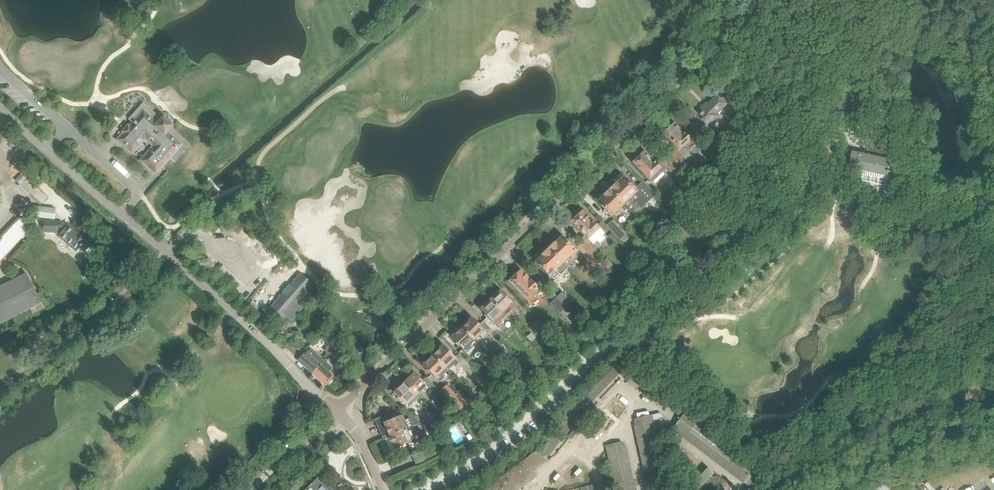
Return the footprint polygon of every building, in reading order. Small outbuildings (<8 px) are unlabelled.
[(690,107),(685,112),(704,132),(710,127),(708,126),(720,114),(719,113),(728,104),(718,93),(708,104),(706,102),(701,106),(703,108),(697,114),(690,107)] [(130,99),(122,108),(131,116),(139,107),(130,99)] [(163,118),(158,124),(143,112),(129,127),(128,126),(123,132),(124,133),(118,140),(130,151),(145,134),(158,146),(144,162),(156,173),(181,145),(167,132),(172,126),(163,118)] [(676,150),(669,156),(679,166),(685,159),(687,161),(691,156),(685,149),(683,148),(691,140),(674,122),(661,134),(676,150)] [(722,157),(728,152),(723,147),(717,153),(722,157)] [(892,160),(891,160),(852,152),(849,168),(889,176),(892,160)] [(652,163),(643,153),(633,163),(652,183),(664,172),(661,168),(655,161),(652,163)] [(679,166),(669,156),(662,163),(674,175),(681,168),(679,166)] [(27,179),(29,177),(23,172),(15,181),(42,205),(49,197),(27,179)] [(645,184),(639,190),(633,183),(631,185),(621,174),(614,181),(617,184),(611,189),(625,204),(630,198),(641,209),(656,195),(645,184)] [(611,217),(625,204),(611,189),(605,195),(602,192),(595,199),(598,202),(611,217)] [(55,220),(56,209),(33,206),(31,217),(55,220)] [(592,244),(604,233),(593,221),(592,222),(582,212),(571,222),(585,236),(580,240),(583,243),(593,254),(598,249),(592,244)] [(33,228),(21,217),(0,239),(0,262),(3,259),(30,230),(33,228)] [(62,223),(55,222),(55,221),(38,221),(38,222),(33,222),(33,233),(38,233),(38,234),(40,234),(56,233),(55,229),(57,229),(56,230),(61,233),(58,236),(77,252),(81,247),(86,251),(92,245),(86,241),(86,240),(68,225),(67,227),(62,223)] [(610,230),(620,241),(626,236),(612,221),(606,226),(610,230)] [(607,233),(610,230),(606,226),(603,222),(600,225),(607,233)] [(569,244),(562,236),(559,233),(552,240),(555,243),(549,249),(563,263),(567,268),(573,262),(569,257),(576,251),(573,248),(575,245),(571,241),(569,244)] [(600,261),(593,254),(583,243),(578,247),(595,265),(600,261)] [(567,268),(563,263),(549,249),(543,255),(540,252),(533,258),(550,276),(554,280),(560,275),(567,268)] [(705,270),(697,261),(692,266),(700,275),(705,270)] [(530,281),(520,271),(509,282),(528,302),(535,296),(535,295),(540,290),(531,280),(530,281)] [(34,288),(26,273),(0,286),(0,324),(42,303),(34,288)] [(307,291),(313,285),(300,274),(268,311),(280,322),(286,316),(291,321),(313,296),(307,291)] [(517,308),(513,304),(513,303),(500,290),(490,300),(507,317),(512,312),(517,308)] [(566,308),(571,303),(571,302),(562,293),(557,298),(566,308)] [(560,313),(566,308),(557,298),(551,304),(560,313)] [(501,322),(507,317),(490,300),(489,302),(487,302),(485,304),(484,306),(480,310),(487,317),(483,321),(492,331),(495,334),(498,331),(494,327),(495,326),(497,327),(501,322)] [(570,320),(573,317),(570,313),(575,308),(571,303),(566,308),(560,313),(560,314),(564,319),(567,317),(570,320)] [(483,321),(479,325),(471,318),(461,327),(474,341),(479,336),(482,338),(484,338),(487,335),(487,334),(488,335),(492,331),(483,321)] [(537,321),(533,325),(541,333),(545,329),(537,321)] [(470,345),(474,341),(461,327),(451,337),(467,354),(473,348),(470,345)] [(532,342),(536,337),(532,333),(528,338),(532,342)] [(336,349),(330,343),(324,351),(330,356),(336,349)] [(477,373),(458,353),(454,357),(443,345),(432,355),(445,368),(451,363),(458,371),(462,367),(473,377),(483,388),(487,384),(477,373)] [(337,363),(342,357),(342,356),(336,350),(330,357),(337,363)] [(323,362),(314,355),(312,357),(306,352),(299,360),(313,373),(320,365),(323,362)] [(435,378),(445,368),(432,355),(422,365),(435,378)] [(666,395),(619,360),(579,402),(539,452),(537,450),(485,489),(518,489),(536,477),(532,472),(548,459),(545,457),(590,400),(620,370),(661,401),(662,400),(669,405),(667,407),(682,418),(673,429),(743,482),(742,482),(754,489),(756,489),(769,471),(757,463),(756,464),(687,411),(666,395)] [(327,385),(334,377),(328,371),(330,369),(323,362),(320,365),(313,373),(327,385)] [(539,378),(543,373),(538,368),(534,373),(539,378)] [(440,392),(427,378),(422,382),(414,373),(405,381),(418,394),(426,387),(435,397),(440,392)] [(409,408),(413,404),(420,397),(418,394),(405,381),(403,384),(401,381),(398,381),(393,386),(392,389),(395,391),(393,393),(406,406),(407,406),(409,408)] [(457,393),(455,395),(446,386),(441,391),(461,412),(466,407),(467,407),(468,405),(457,393)] [(447,408),(451,404),(448,401),(436,413),(439,417),(446,410),(446,411),(448,409),(447,408)] [(634,419),(651,489),(680,489),(680,487),(669,488),(661,455),(658,438),(669,436),(664,418),(663,418),(661,413),(650,416),(634,419)] [(420,423),(412,414),(408,418),(413,426),(419,423),(420,423)] [(431,425),(438,418),(435,414),(427,421),(431,425)] [(420,421),(423,424),(429,419),(426,415),(420,421)] [(389,436),(406,429),(401,416),(384,423),(389,436)] [(413,426),(406,429),(389,436),(395,449),(408,443),(408,444),(409,444),(411,444),(411,443),(411,442),(415,443),(421,440),(423,438),(420,431),(424,429),(421,422),(420,423),(419,423),(413,426)] [(675,451),(679,446),(672,440),(668,446),(675,451)] [(622,442),(608,445),(618,489),(632,489),(622,442)] [(437,457),(435,452),(425,456),(423,451),(412,456),(417,466),(437,457)] [(710,477),(704,472),(688,489),(729,489),(729,487),(728,485),(726,482),(725,481),(723,480),(722,479),(720,478),(717,477),(715,477),(712,477),(710,477)] [(323,484),(321,487),(316,482),(308,489),(329,489),(323,484)]
